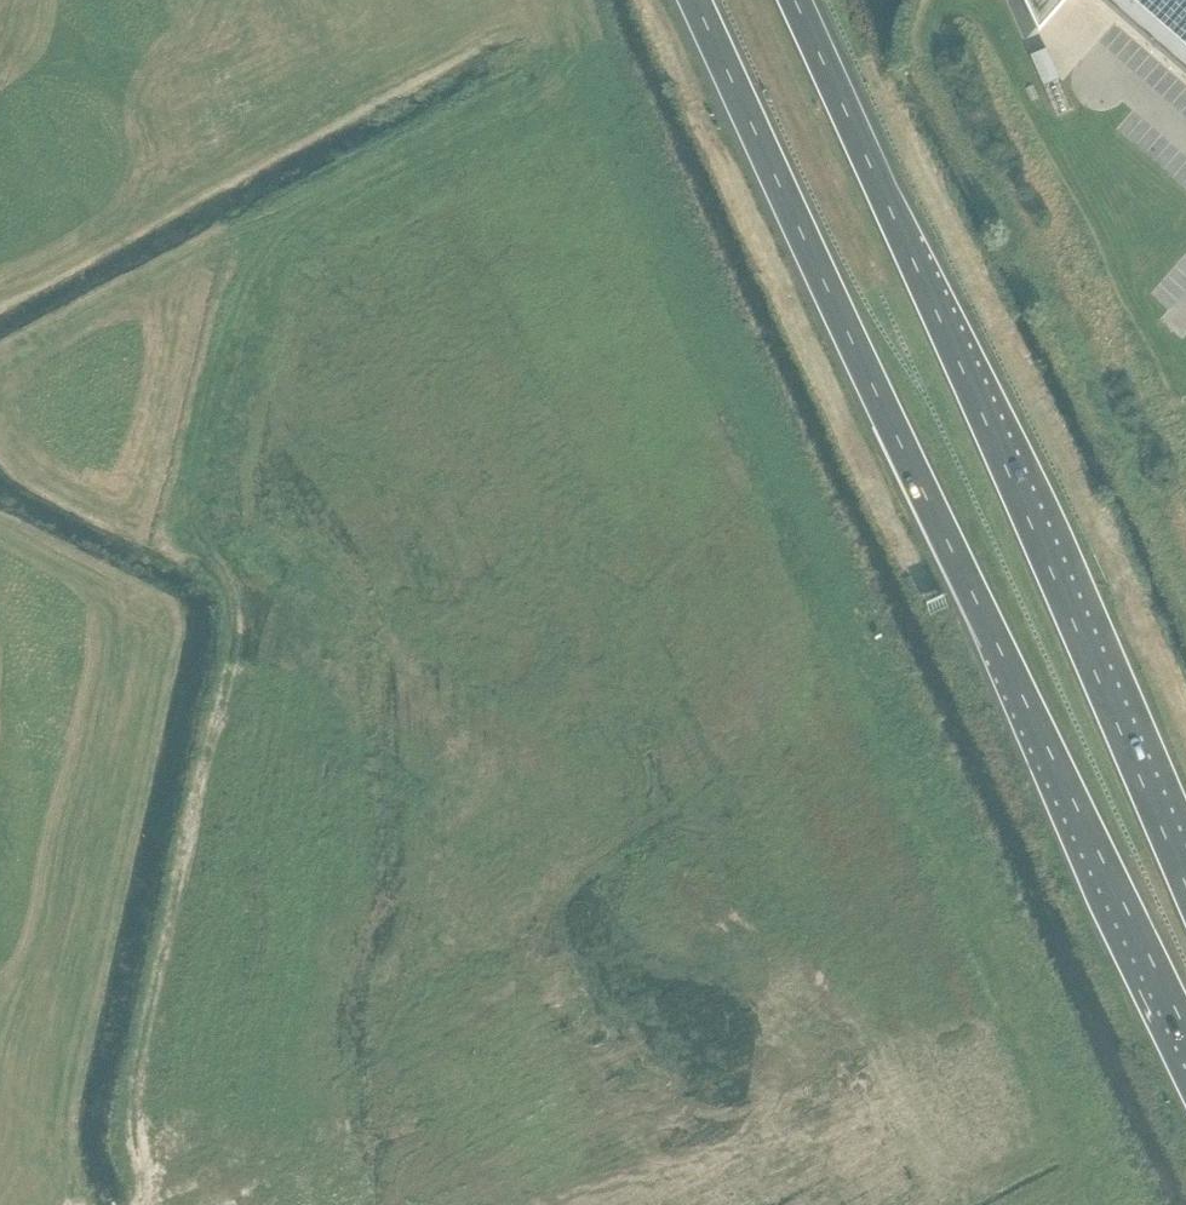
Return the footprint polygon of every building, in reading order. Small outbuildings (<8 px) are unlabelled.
[(1039,24),(1060,0),(1028,0),(1039,24)] [(1185,75),(1185,0),(1101,0),(1185,75)] [(1049,47),(1034,52),(1044,82),(1059,77),(1049,47)]
